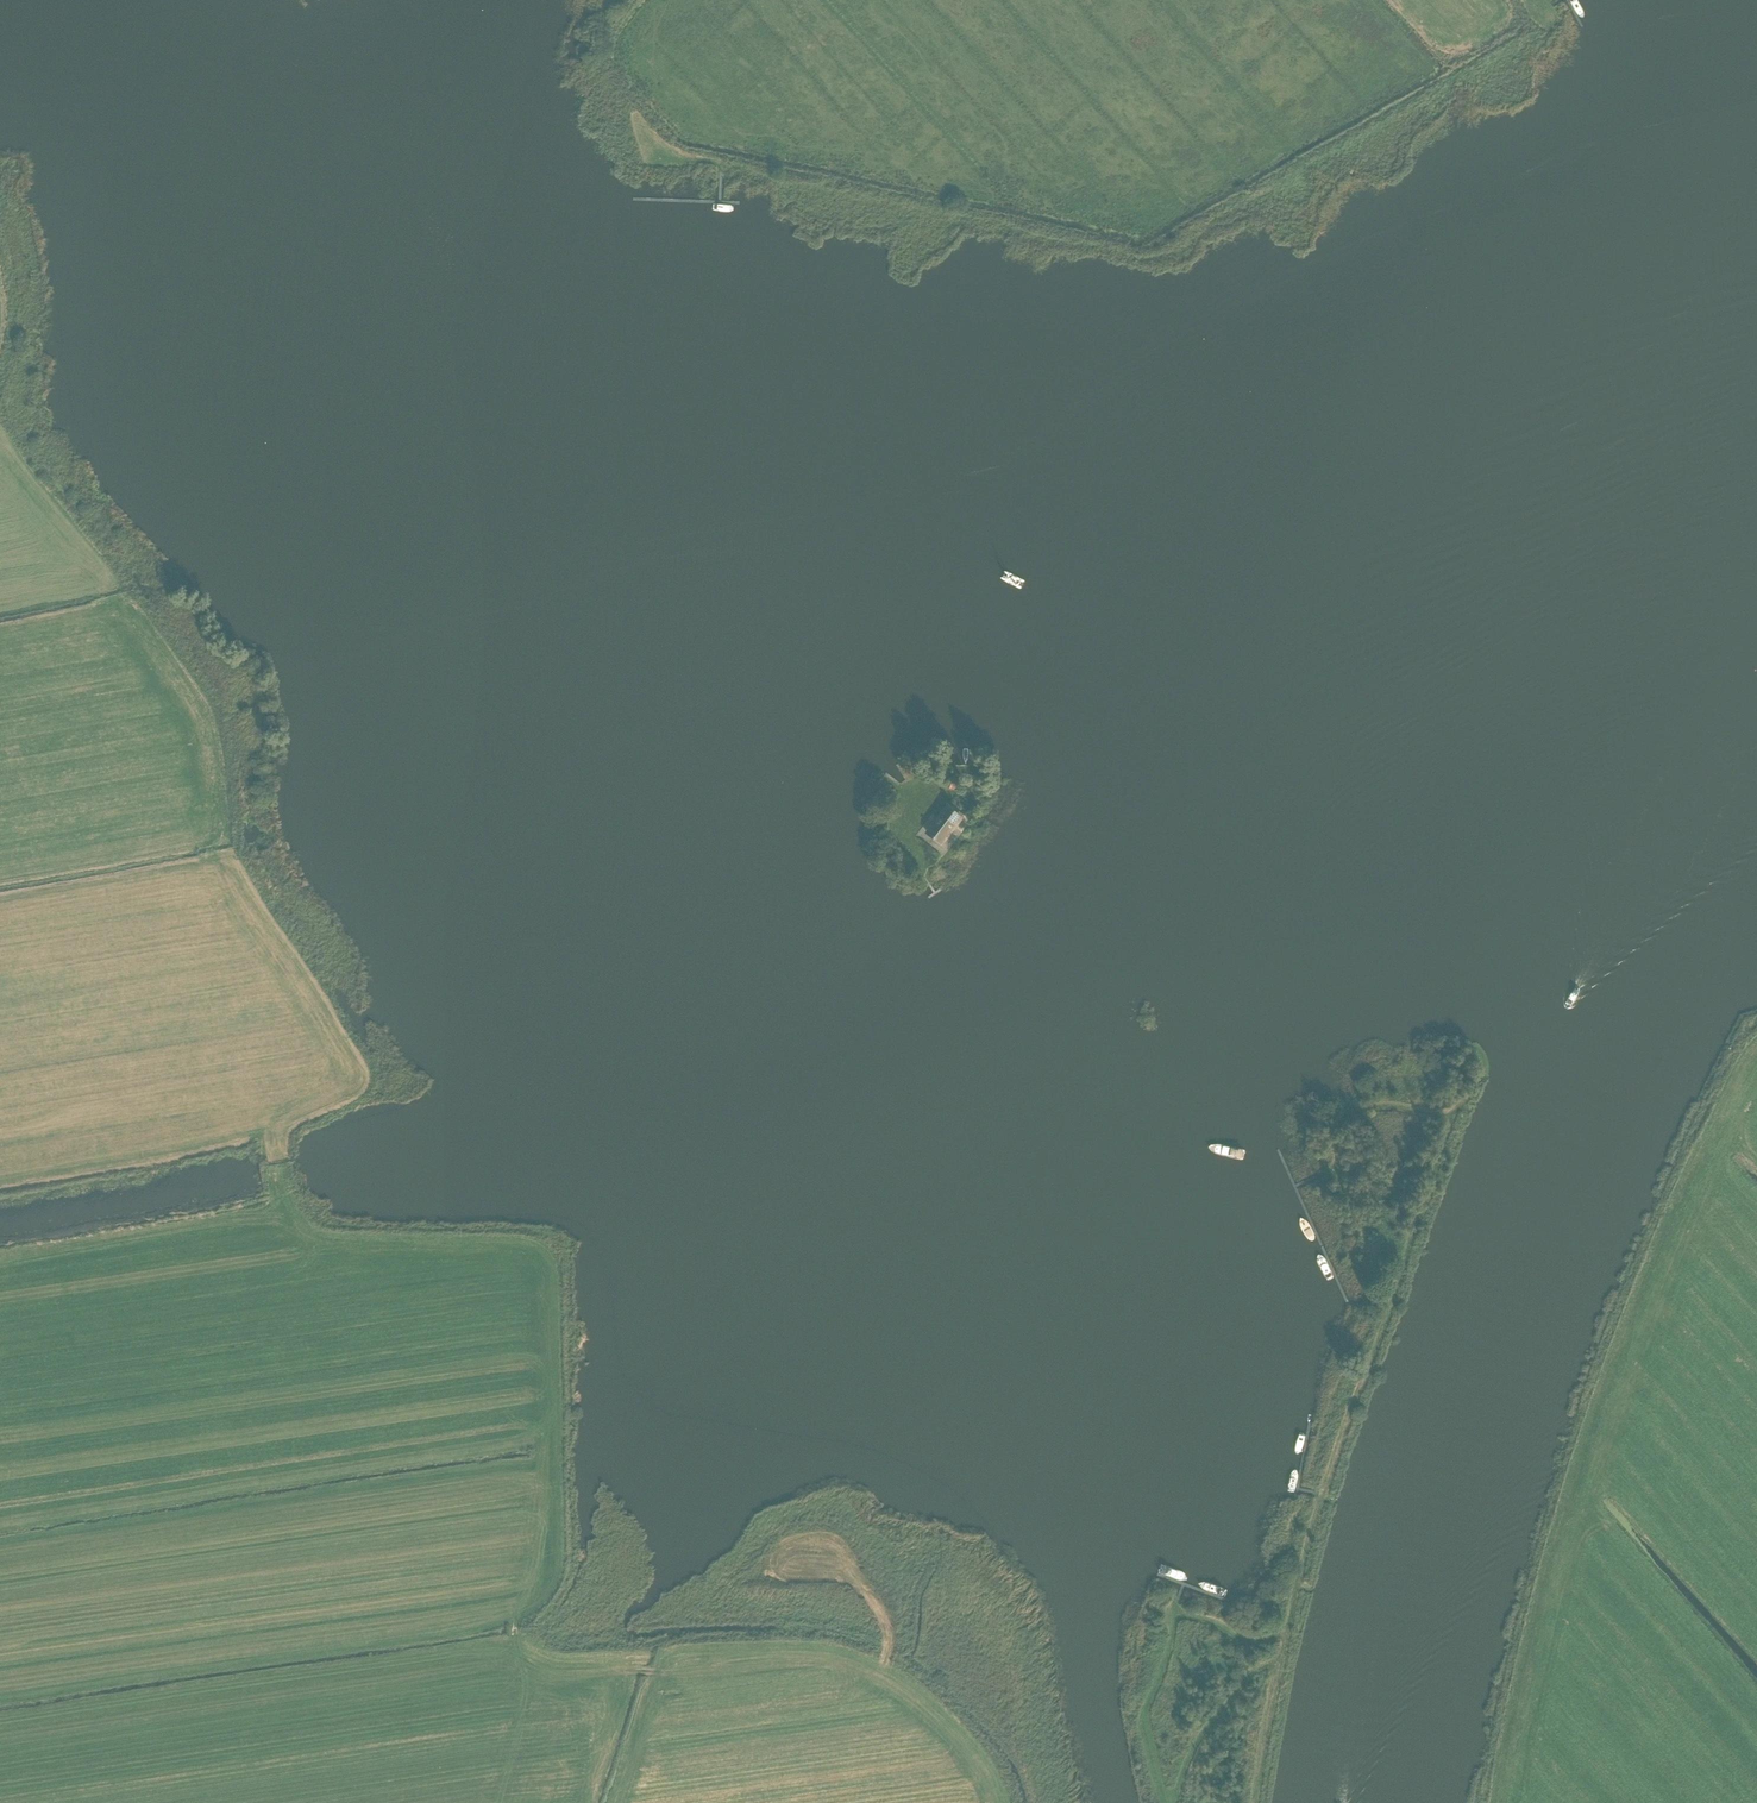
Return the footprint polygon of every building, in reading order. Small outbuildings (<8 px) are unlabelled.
[(964,818),(947,805),(925,833),(942,847),(964,818)]
